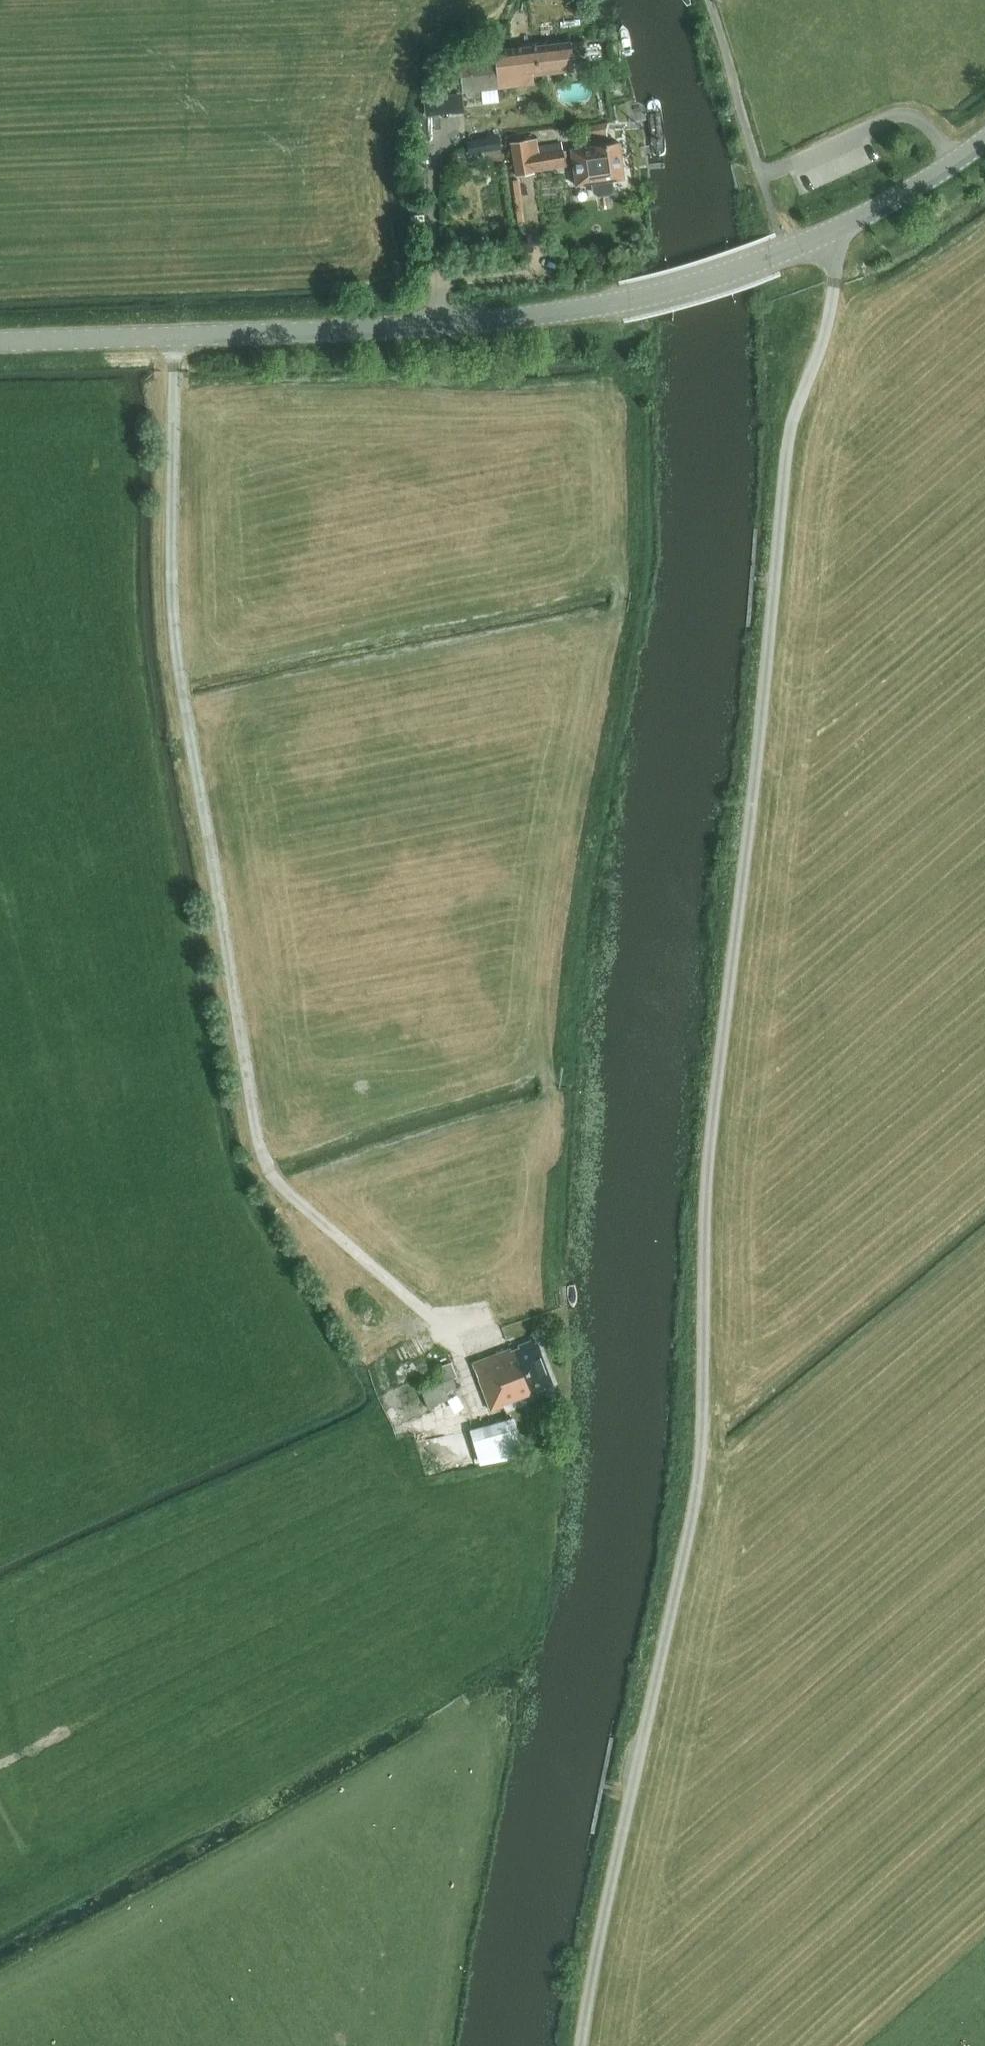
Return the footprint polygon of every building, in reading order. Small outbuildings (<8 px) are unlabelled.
[(532,74),(573,69),(570,42),(493,51),(494,55),(459,59),(463,91),(533,83),(532,74)] [(607,137),(608,122),(584,125),(585,140),(607,137)] [(488,135),(490,149),(501,148),(499,133),(488,135)] [(563,147),(538,151),(536,137),(509,141),(515,175),(535,171),(533,163),(540,162),(540,166),(566,162),(563,147)] [(611,180),(623,178),(619,142),(581,147),(583,155),(571,156),(575,185),(591,182),(593,192),(597,195),(609,193),(613,189),(611,180)] [(536,1388),(552,1382),(535,1339),(518,1345),(519,1349),(512,1352),(510,1348),(473,1362),(491,1410),(537,1392),(536,1388)] [(454,1376),(458,1375),(452,1360),(439,1364),(444,1379),(421,1388),(429,1405),(454,1395),(457,1384),(454,1376)] [(481,1461),(525,1453),(517,1425),(474,1437),(481,1461)]
